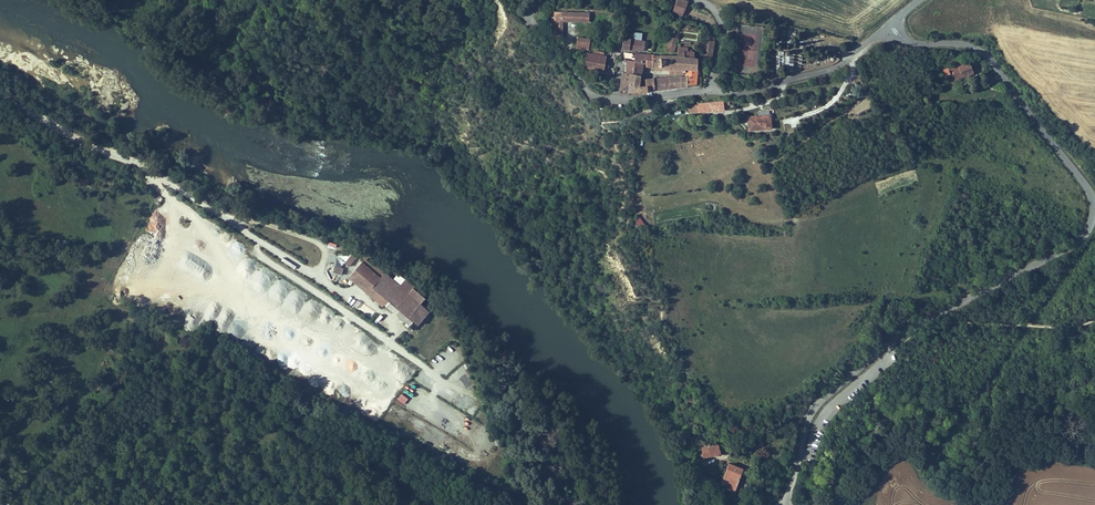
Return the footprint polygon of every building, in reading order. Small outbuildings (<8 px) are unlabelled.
[(683,0),(677,0),(672,14),(683,18),(688,2),(683,0)] [(589,21),(589,12),(554,10),(553,35),(556,35),(556,37),(562,37),(563,20),(589,21)] [(635,32),(634,40),(637,41),(635,51),(645,52),(646,41),(642,40),(643,33),(635,32)] [(590,39),(578,37),(577,46),(589,48),(590,39)] [(632,39),(624,38),(622,49),(631,50),(632,40),(632,39)] [(677,39),(669,38),(666,54),(674,55),(677,39)] [(705,41),(703,54),(712,56),(715,43),(714,43),(705,41)] [(590,52),(587,52),(584,69),(590,70),(590,73),(600,75),(600,72),(604,73),(605,66),(606,61),(607,55),(603,55),(604,52),(590,49),(590,52)] [(670,74),(688,74),(688,70),(698,70),(699,60),(694,59),(694,53),(688,53),(678,52),(678,56),(653,56),(653,68),(670,69),(670,74)] [(634,61),(643,63),(646,63),(647,55),(634,53),(634,61)] [(627,60),(626,73),(641,75),(643,63),(634,61),(627,60)] [(967,60),(951,65),(952,68),(959,66),(961,75),(971,72),(967,60)] [(955,77),(961,75),(959,66),(952,68),(955,77)] [(942,70),(944,77),(951,74),(948,68),(942,70)] [(697,85),(698,70),(688,70),(688,74),(688,78),(683,78),(683,86),(697,85)] [(640,91),(640,87),(641,75),(626,73),(621,73),(621,92),(640,91)] [(683,86),(683,78),(672,78),(671,88),(671,89),(683,87),(683,86)] [(665,88),(665,79),(656,79),(656,90),(665,89),(665,88)] [(725,110),(724,103),(688,106),(689,113),(725,110)] [(747,116),(748,131),(771,130),(770,115),(747,116)] [(639,226),(644,224),(641,216),(635,218),(639,226)] [(328,241),(327,246),(335,249),(337,243),(328,241)] [(327,260),(321,258),(318,269),(324,271),(327,260)] [(335,260),(328,280),(371,294),(372,290),(403,301),(402,304),(409,307),(417,283),(405,279),(406,273),(389,268),(390,266),(378,262),(376,270),(343,259),(342,262),(335,260)] [(729,447),(726,438),(714,440),(716,450),(729,447)] [(714,440),(707,442),(710,452),(716,450),(714,440)] [(745,477),(749,463),(748,462),(735,457),(728,480),(743,484),(744,482),(750,483),(751,479),(745,477)]
